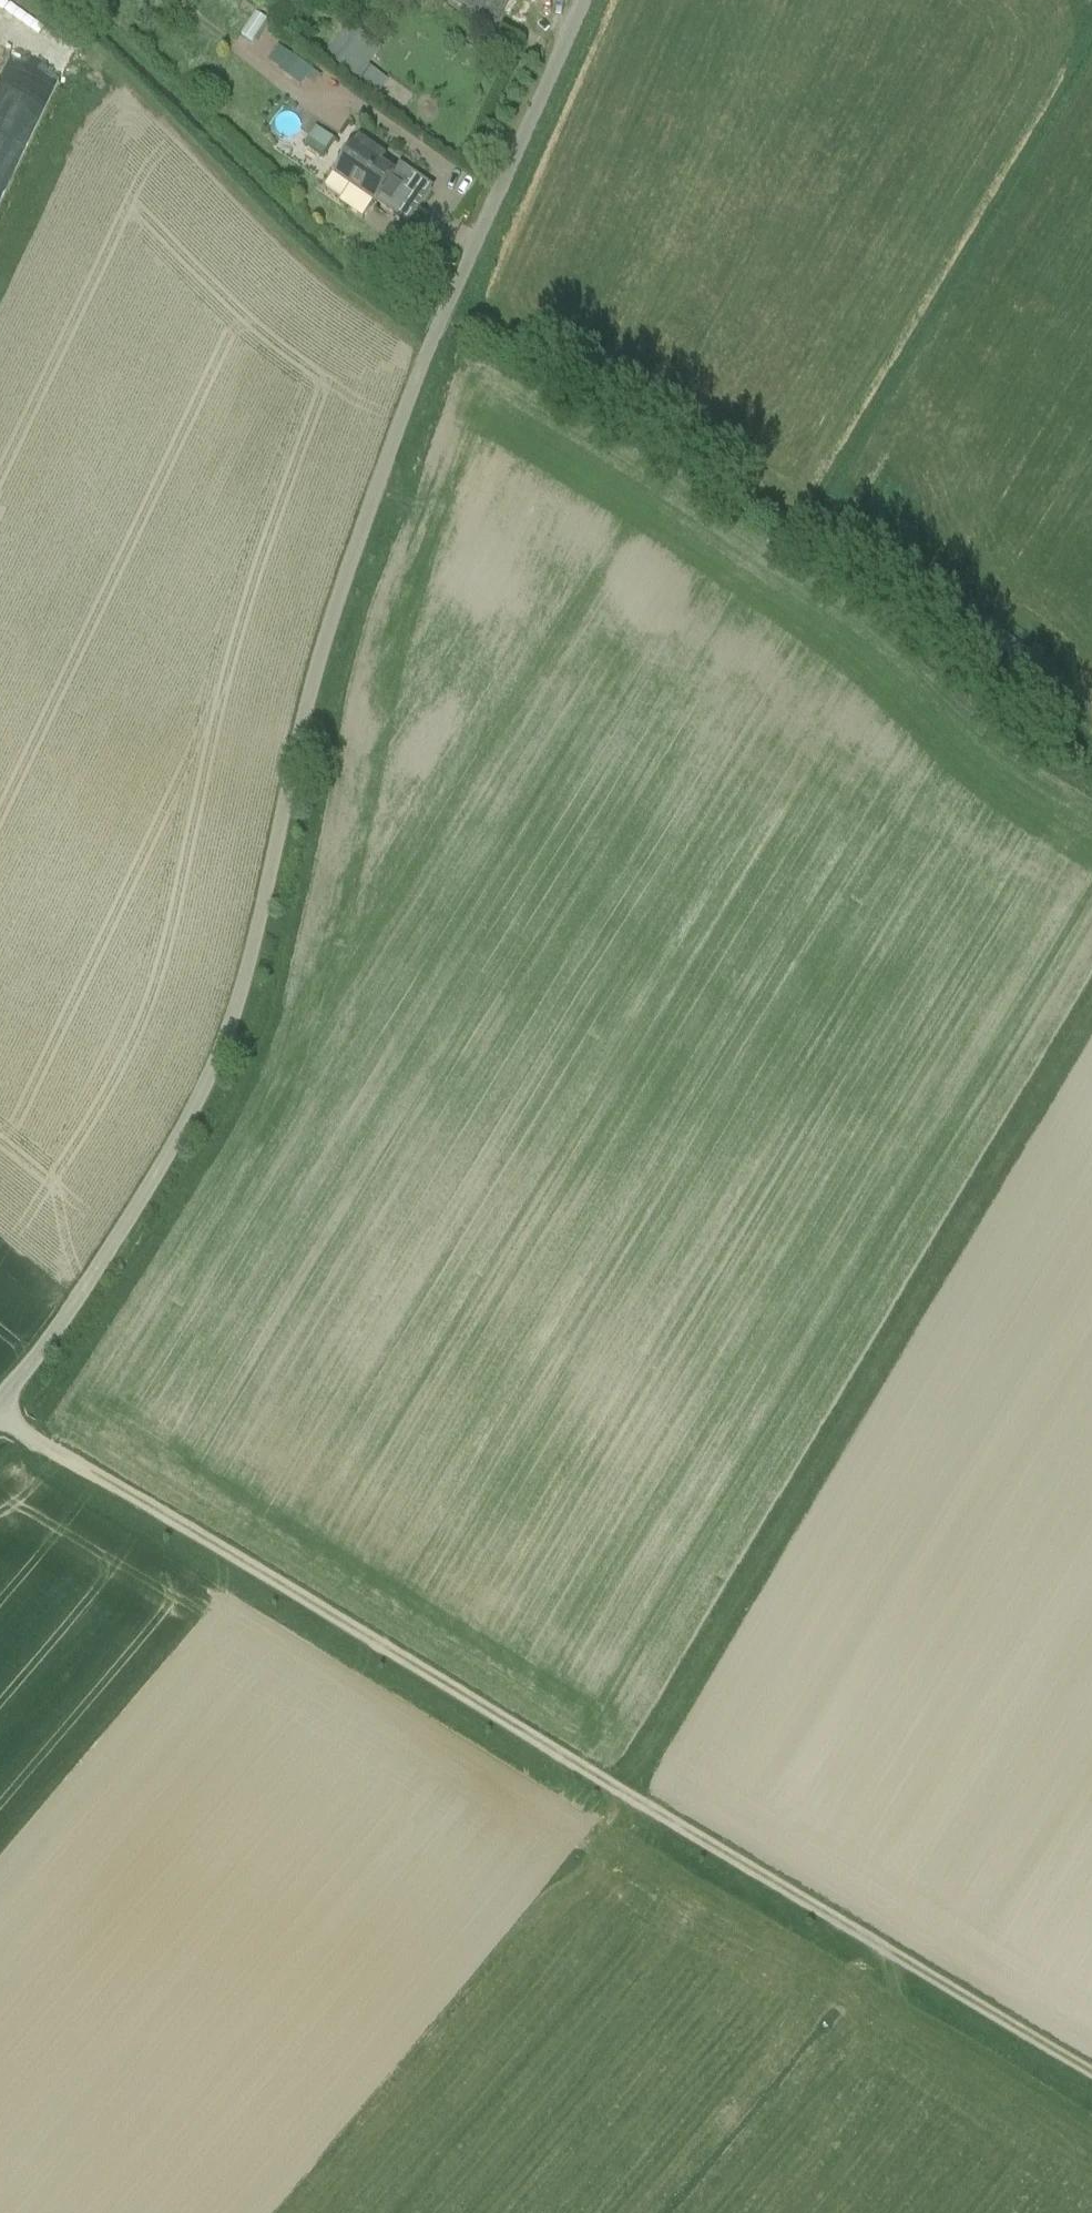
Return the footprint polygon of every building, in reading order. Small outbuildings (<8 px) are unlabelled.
[(494,25),(510,0),(457,0),(494,25)] [(387,78),(367,67),(380,45),(345,26),(328,57),(382,88),(387,78)] [(266,62),(309,89),(319,74),(277,46),(266,62)] [(326,153),(332,136),(312,129),(306,146),(326,153)] [(373,151),(359,141),(326,189),(343,201),(350,190),(375,207),(395,178),(380,168),(383,164),(370,155),(373,151)] [(9,181),(0,177),(0,202),(9,181)]
